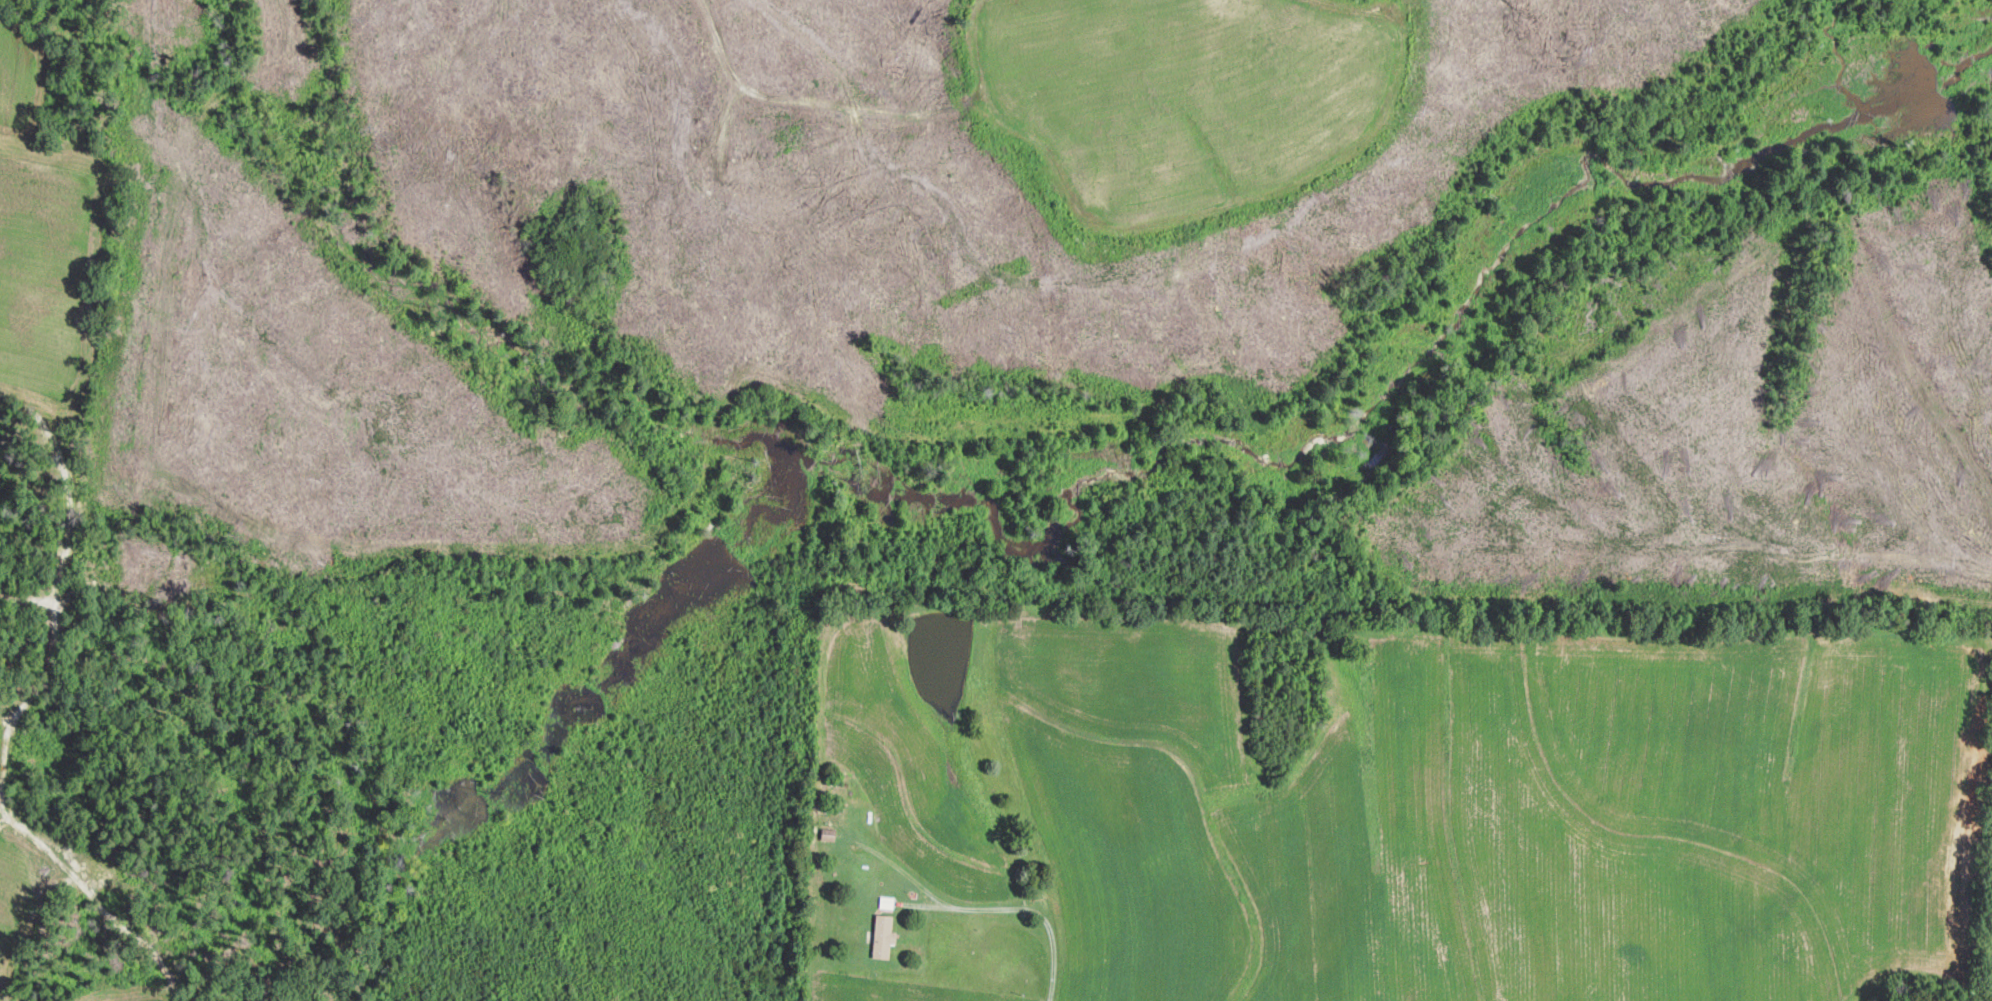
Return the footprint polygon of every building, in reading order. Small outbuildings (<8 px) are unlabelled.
[(896,915),(877,914),(876,958),(892,959),(893,943),(899,943),(900,933),(896,932),(896,915)]
